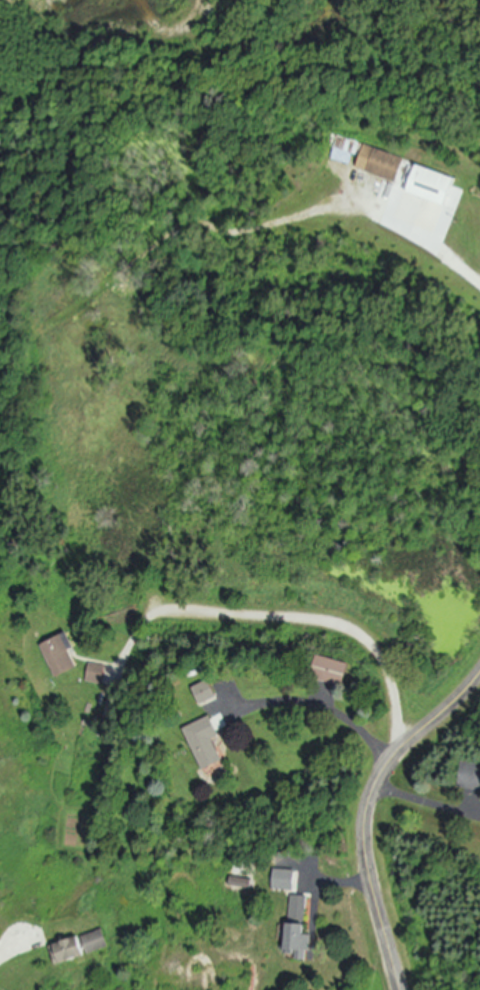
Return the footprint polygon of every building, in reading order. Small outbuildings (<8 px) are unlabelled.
[(346,164),(348,154),(352,155),(355,142),(333,137),(328,160),(346,164)] [(401,159),(361,144),(352,168),(393,183),(401,159)] [(451,179),(413,165),(403,192),(441,206),(451,179)] [(55,678),(77,667),(69,650),(74,648),(67,632),(39,645),(55,678)] [(349,664),(317,655),(311,678),(343,687),(349,664)] [(102,685),(106,666),(89,662),(85,682),(102,685)] [(193,686),(200,705),(217,699),(210,680),(193,686)] [(213,740),(220,737),(211,717),(184,729),(202,771),(223,762),(213,740)] [(272,890),(293,890),(294,871),(273,870),(272,890)] [(304,935),(306,897),(288,896),(286,953),(296,953),(296,960),(306,961),(306,952),(311,952),(312,935),(304,935)] [(55,965),(109,949),(103,930),(49,946),(55,965)]
